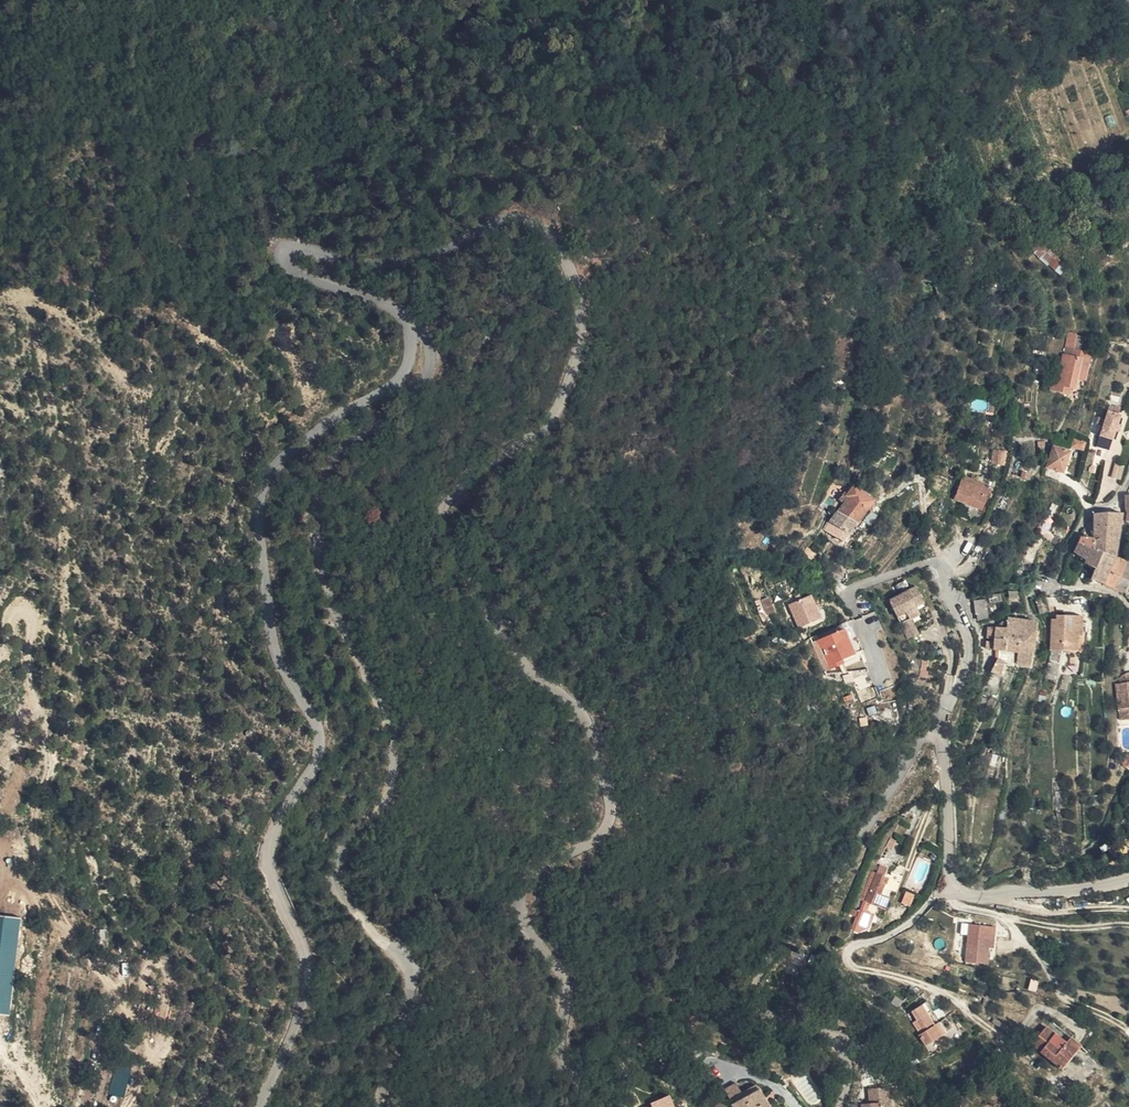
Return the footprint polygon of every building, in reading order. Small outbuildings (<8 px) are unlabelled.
[(1031,250),(1052,270),(1061,260),(1041,240),(1031,250)] [(1063,259),(1055,270),(1061,274),(1069,263),(1063,259)] [(1083,341),(1074,337),(1070,356),(1079,358),(1083,341)] [(1079,358),(1070,356),(1068,364),(1085,368),(1081,387),(1089,389),(1095,362),(1084,359),(1079,358)] [(1085,368),(1068,364),(1064,383),(1059,382),(1054,402),(1073,406),(1076,396),(1079,396),(1081,387),(1085,368)] [(1105,436),(1102,448),(1113,451),(1122,424),(1120,424),(1121,420),(1111,417),(1107,430),(1102,428),(1100,434),(1105,436)] [(1113,451),(1102,448),(1099,455),(1111,459),(1113,451)] [(1056,455),(1050,475),(1066,481),(1072,462),(1072,461),(1072,460),(1056,455)] [(996,473),(1003,474),(1005,460),(998,459),(996,473)] [(1003,474),(1011,475),(1012,461),(1005,460),(1003,474)] [(1026,478),(1032,480),(1034,474),(1028,471),(1026,478)] [(965,507),(961,519),(979,526),(989,502),(970,494),(974,486),(965,481),(956,503),(965,507)] [(992,494),(974,486),(970,494),(989,502),(992,494)] [(842,517),(858,528),(869,514),(848,498),(842,505),(848,509),(842,517)] [(1126,544),(1128,537),(1128,517),(1123,516),(1103,512),(1099,521),(1096,528),(1093,526),(1089,533),(1126,544)] [(845,546),(856,531),(858,528),(842,517),(841,515),(833,526),(841,533),(836,540),(845,546)] [(1120,559),(1124,551),(1126,544),(1089,533),(1088,536),(1082,548),(1096,556),(1094,560),(1101,564),(1105,566),(1108,555),(1119,559),(1120,559)] [(942,544),(948,548),(955,539),(950,534),(942,544)] [(1100,578),(1111,583),(1120,560),(1120,559),(1119,559),(1108,555),(1105,566),(1101,575),(1100,578)] [(1128,570),(1128,563),(1123,561),(1120,560),(1111,583),(1122,588),(1128,570)] [(798,629),(822,618),(811,594),(787,605),(798,629)] [(922,641),(914,626),(910,619),(917,615),(926,610),(917,595),(892,610),(913,646),(922,641)] [(983,621),(993,621),(992,607),(979,608),(980,621),(983,621)] [(910,619),(914,626),(921,622),(917,615),(910,619)] [(1053,655),(1053,656),(1080,660),(1081,646),(1085,646),(1088,625),(1069,623),(1069,627),(1071,627),(1068,650),(1054,648),(1053,655)] [(1008,658),(1007,668),(1035,673),(1042,629),(1012,624),(1011,626),(1003,630),(1003,634),(993,633),(990,656),(1001,657),(1008,658)] [(1055,638),(1054,648),(1068,650),(1071,627),(1069,627),(1057,626),(1055,638)] [(844,633),(839,635),(846,651),(851,649),(844,633)] [(846,651),(839,635),(818,644),(821,652),(819,653),(821,660),(825,659),(831,672),(839,668),(838,665),(842,663),(855,657),(851,649),(846,651)] [(1003,682),(1007,670),(1007,668),(1003,666),(1001,672),(997,671),(993,680),(1003,682)] [(1126,679),(1120,679),(1119,711),(1128,712),(1128,679),(1126,679)] [(858,933),(870,929),(875,915),(868,913),(871,904),(885,909),(889,897),(888,896),(891,889),(896,890),(902,873),(879,865),(876,873),(872,872),(861,901),(863,902),(859,913),(853,911),(850,917),(857,919),(853,931),(858,933)] [(9,1014),(20,917),(0,915),(0,1013),(9,1014)] [(991,934),(998,936),(1000,926),(971,922),(967,959),(988,962),(990,945),(991,934)] [(996,946),(998,936),(991,934),(990,945),(996,946)] [(399,971),(387,964),(394,985),(399,985),(399,971)] [(1006,979),(1018,982),(1020,974),(1007,972),(1006,979)] [(931,1044),(946,1034),(938,1023),(933,1016),(935,1015),(933,1011),(935,1008),(930,1000),(915,1009),(920,1018),(917,1020),(924,1031),(924,1034),(931,1044)] [(938,1023),(946,1034),(951,1031),(943,1020),(938,1023)] [(1067,1047),(1071,1042),(1055,1028),(1039,1047),(1069,1073),(1089,1050),(1079,1041),(1074,1046),(1070,1050),(1067,1047)] [(116,1065),(109,1094),(123,1097),(130,1068),(116,1065)] [(728,1094),(736,1106),(770,1106),(772,1106),(754,1077),(738,1088),(728,1094)] [(721,1083),(728,1094),(738,1088),(731,1078),(721,1083)] [(889,1087),(867,1088),(868,1103),(860,1103),(860,1106),(891,1106),(889,1087)] [(645,1106),(675,1106),(670,1095),(645,1106)]
